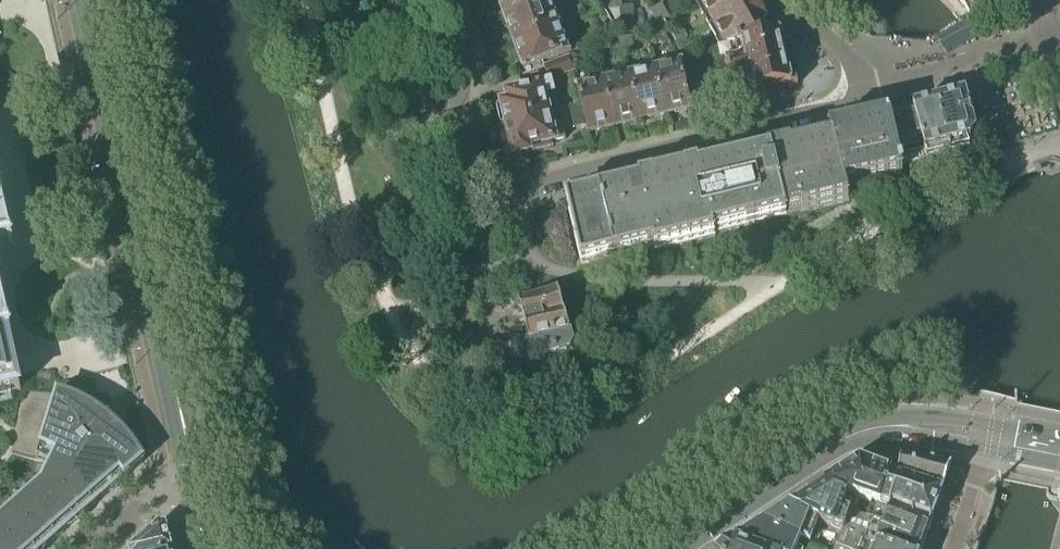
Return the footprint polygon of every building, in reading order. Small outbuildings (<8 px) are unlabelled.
[(548,4),(552,2),(551,0),(498,0),(505,20),(548,4)] [(607,10),(619,9),(621,8),(620,0),(606,0),(607,10)] [(713,25),(753,1),(753,0),(702,0),(700,1),(708,15),(704,18),(709,27),(713,25)] [(963,5),(969,15),(978,10),(982,16),(1003,4),(1001,0),(958,0),(963,5)] [(715,41),(721,50),(768,37),(763,28),(765,21),(754,1),(753,1),(713,25),(721,38),(715,41)] [(514,44),(557,28),(561,27),(558,17),(554,19),(548,4),(505,20),(514,44)] [(658,25),(663,22),(669,19),(662,5),(651,11),(658,25)] [(619,9),(619,20),(620,33),(634,32),(632,7),(621,8),(619,9)] [(613,21),(619,20),(619,9),(607,10),(613,21)] [(557,28),(514,44),(515,47),(514,50),(517,60),(521,61),(524,69),(566,53),(557,28)] [(672,35),(678,45),(688,39),(682,28),(678,31),(672,34),(672,35)] [(768,37),(721,50),(727,73),(704,78),(710,106),(797,85),(788,45),(787,43),(781,44),(779,35),(775,36),(768,37)] [(653,36),(645,36),(648,49),(656,47),(653,36)] [(631,38),(619,39),(623,52),(634,50),(631,38)] [(685,63),(697,59),(691,47),(680,52),(685,63)] [(576,54),(569,57),(573,67),(580,64),(576,54)] [(574,71),(573,67),(569,57),(544,66),(548,79),(549,78),(551,79),(552,80),(574,71)] [(653,72),(654,76),(665,116),(691,110),(682,70),(665,74),(664,69),(653,72)] [(628,77),(629,82),(638,123),(665,116),(654,76),(639,79),(639,75),(628,77)] [(602,83),(604,88),(614,128),(638,123),(629,82),(613,85),(613,81),(602,83)] [(502,126),(506,125),(549,115),(545,97),(553,95),(551,84),(523,91),(522,89),(512,91),(512,93),(505,95),(507,104),(498,106),(496,109),(500,125),(502,126)] [(614,128),(604,88),(588,92),(587,87),(577,89),(588,134),(614,128)] [(960,98),(938,104),(950,148),(967,143),(975,136),(971,122),(966,102),(960,98)] [(913,111),(924,153),(926,161),(951,153),(950,148),(938,104),(913,111)] [(569,111),(574,129),(585,126),(580,108),(569,111)] [(889,117),(889,118),(899,160),(924,153),(913,111),(889,117)] [(549,115),(506,125),(513,156),(515,157),(528,154),(529,152),(528,148),(535,147),(536,149),(545,147),(545,145),(565,140),(562,128),(553,130),(549,115)] [(768,155),(732,163),(748,226),(785,218),(785,217),(802,213),(803,213),(848,203),(844,187),(902,174),(899,160),(889,118),(829,132),(831,140),(791,149),(790,147),(768,152),(768,155)] [(748,226),(732,163),(699,170),(698,167),(684,171),(685,172),(653,179),(652,178),(638,181),(639,184),(567,201),(582,265),(653,248),(654,251),(692,243),(714,237),(713,234),(748,226)] [(1006,176),(998,170),(994,175),(1003,181),(1006,176)] [(9,245),(9,246),(13,246),(12,241),(11,241),(3,203),(4,203),(0,186),(0,247),(9,245)] [(11,392),(13,391),(17,391),(20,390),(19,387),(8,336),(12,335),(11,331),(10,331),(0,287),(0,394),(11,392)] [(558,291),(521,302),(518,302),(528,342),(504,349),(507,362),(517,360),(539,355),(540,357),(568,350),(572,344),(558,291)] [(47,547),(66,530),(69,527),(81,517),(84,514),(94,505),(104,496),(106,494),(126,477),(144,461),(143,459),(142,458),(139,452),(135,447),(130,441),(126,436),(121,431),(116,426),(111,421),(105,417),(100,413),(94,409),(88,406),(82,402),(75,400),(69,397),(62,395),(58,394),(55,393),(48,392),(40,391),(32,391),(25,391),(25,393),(21,401),(11,455),(36,461),(30,478),(0,505),(0,548),(45,548),(47,547)] [(886,461),(883,469),(889,471),(942,491),(949,472),(950,472),(952,467),(946,466),(946,467),(934,464),(933,463),(933,464),(918,461),(917,461),(902,460),(886,461)] [(827,483),(826,484),(861,496),(876,502),(889,471),(883,469),(874,465),(871,467),(863,464),(861,462),(859,463),(859,464),(827,484),(827,483)] [(889,471),(876,502),(932,521),(943,491),(942,491),(889,471)] [(825,485),(788,509),(820,519),(818,523),(842,532),(861,538),(870,516),(855,510),(861,496),(826,484),(824,485),(825,485)] [(932,521),(876,502),(870,516),(926,536),(932,521)] [(773,519),(770,527),(769,528),(801,540),(799,544),(809,547),(813,536),(818,523),(820,519),(788,509),(773,519)] [(836,548),(873,548),(877,541),(896,548),(921,548),(926,536),(870,516),(861,538),(842,532),(836,548)] [(736,543),(753,548),(808,548),(809,547),(799,544),(801,540),(769,528),(770,527),(764,525),(747,535),(744,544),(738,542),(738,541),(736,543)] [(170,543),(166,528),(158,528),(134,548),(172,548),(170,543)] [(809,547),(808,548),(813,548),(818,538),(813,536),(809,547)]
